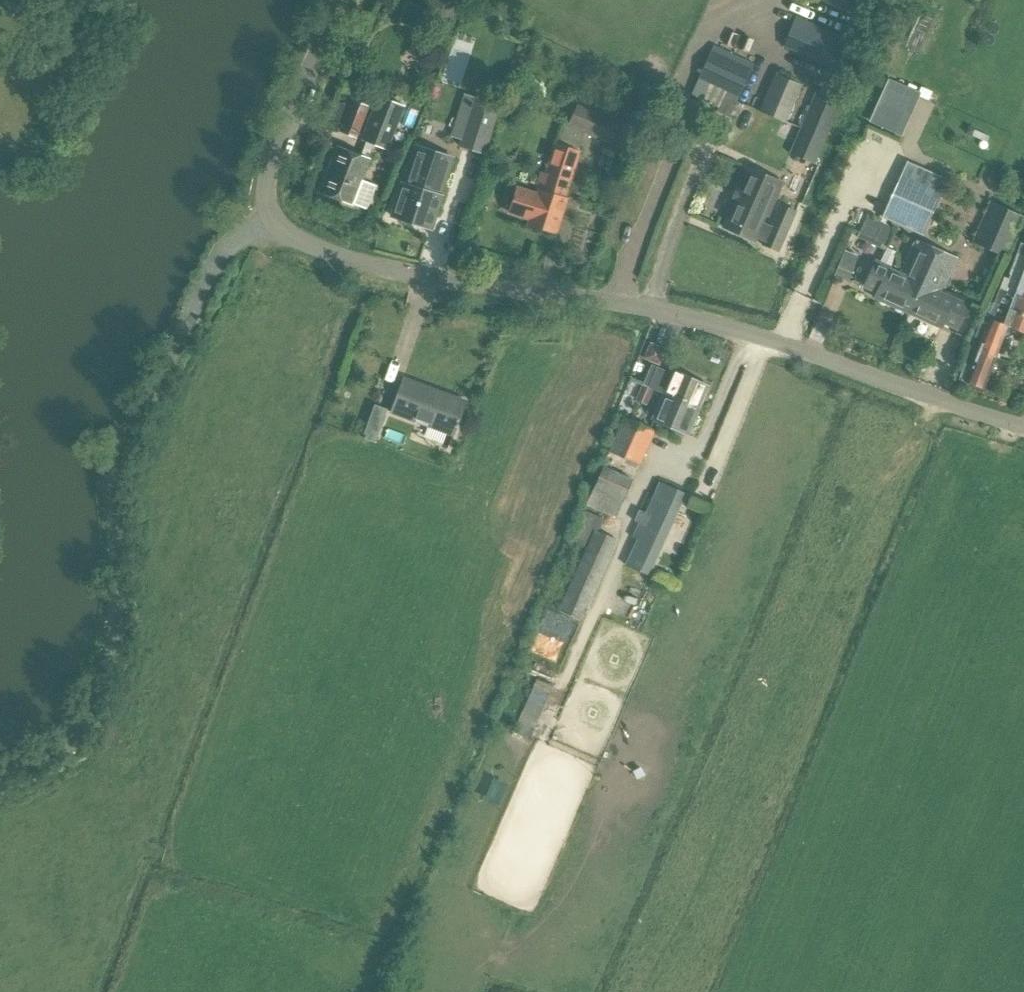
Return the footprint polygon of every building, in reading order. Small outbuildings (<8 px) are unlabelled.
[(875,0),(818,0),(867,19),(875,0)] [(783,48),(852,75),(865,43),(796,16),(783,48)] [(716,111),(730,117),(755,63),(714,44),(694,87),(722,100),(716,111)] [(802,84),(774,72),(759,110),(787,121),(802,84)] [(816,88),(789,154),(815,164),(842,99),(816,88)] [(353,205),(363,179),(371,158),(368,157),(373,145),(387,150),(404,105),(378,95),(361,140),(366,142),(361,154),(337,145),(319,192),(353,205)] [(476,97),(475,97),(460,145),(483,152),(498,104),(496,107),(475,101),(476,97)] [(352,99),(339,132),(357,139),(369,106),(352,99)] [(555,143),(556,144),(547,172),(542,171),(536,190),(539,191),(538,195),(517,188),(509,212),(530,219),(529,224),(555,232),(566,198),(559,196),(563,185),(568,186),(579,151),(585,129),(631,150),(639,131),(581,105),(573,124),(562,120),(555,143)] [(404,183),(403,183),(393,216),(430,228),(441,195),(453,156),(416,144),(404,183)] [(920,233),(926,219),(946,176),(906,158),(880,214),(920,233)] [(757,238),(763,241),(762,244),(779,251),(793,218),(776,210),(767,230),(761,227),(766,216),(768,217),(784,182),(746,165),(736,189),(732,196),(736,198),(723,227),(753,240),(755,241),(757,238)] [(989,249),(1006,257),(1023,216),(990,201),(972,242),(989,249)] [(866,213),(858,231),(883,242),(891,224),(866,213)] [(914,239),(900,271),(898,275),(918,284),(920,278),(925,280),(928,275),(946,283),(958,257),(919,239),(918,240),(914,239)] [(1017,251),(1015,258),(1023,262),(1023,244),(1022,244),(1019,252),(1017,251)] [(837,272),(850,277),(860,252),(846,247),(837,272)] [(1010,274),(1020,278),(1023,279),(1023,262),(1015,258),(1012,267),(1009,274),(1010,274)] [(870,282),(880,286),(875,297),(908,311),(920,285),(918,284),(898,275),(900,271),(891,267),(879,262),(870,282)] [(1004,277),(1000,288),(1023,297),(1023,279),(1020,278),(1010,274),(1008,279),(1004,277)] [(920,285),(908,311),(941,326),(942,323),(958,330),(969,305),(942,293),(945,287),(946,283),(928,275),(925,280),(920,278),(918,284),(920,285)] [(994,302),(996,303),(1023,314),(1023,297),(1000,288),(994,302)] [(989,318),(1008,326),(1023,332),(1023,314),(996,303),(994,302),(993,302),(992,306),(984,304),(982,311),(990,315),(989,318)] [(979,325),(970,348),(977,350),(996,357),(1008,326),(989,318),(985,328),(979,325)] [(667,349),(650,342),(643,358),(660,365),(667,349)] [(958,379),(964,381),(965,381),(984,389),(996,357),(977,350),(971,364),(965,362),(958,379)] [(707,385),(674,370),(672,374),(651,365),(643,383),(653,388),(664,392),(698,406),(707,385)] [(465,401),(403,377),(390,413),(452,436),(465,401)] [(653,388),(643,383),(636,399),(647,403),(653,388)] [(653,419),(687,434),(698,406),(664,392),(653,419)] [(375,405),(374,408),(363,438),(374,442),(386,409),(375,405)] [(607,452),(639,465),(655,429),(623,415),(607,452)] [(603,465),(593,486),(585,505),(615,517),(632,478),(603,465)] [(632,536),(638,539),(626,564),(645,573),(656,548),(661,550),(673,525),(671,524),(684,495),(659,484),(646,512),(639,509),(634,520),(639,523),(637,526),(632,536)] [(592,528),(594,529),(559,610),(582,620),(618,539),(598,531),(604,518),(584,510),(571,540),(584,546),(592,528)] [(513,731),(530,739),(553,685),(537,678),(513,731)]
